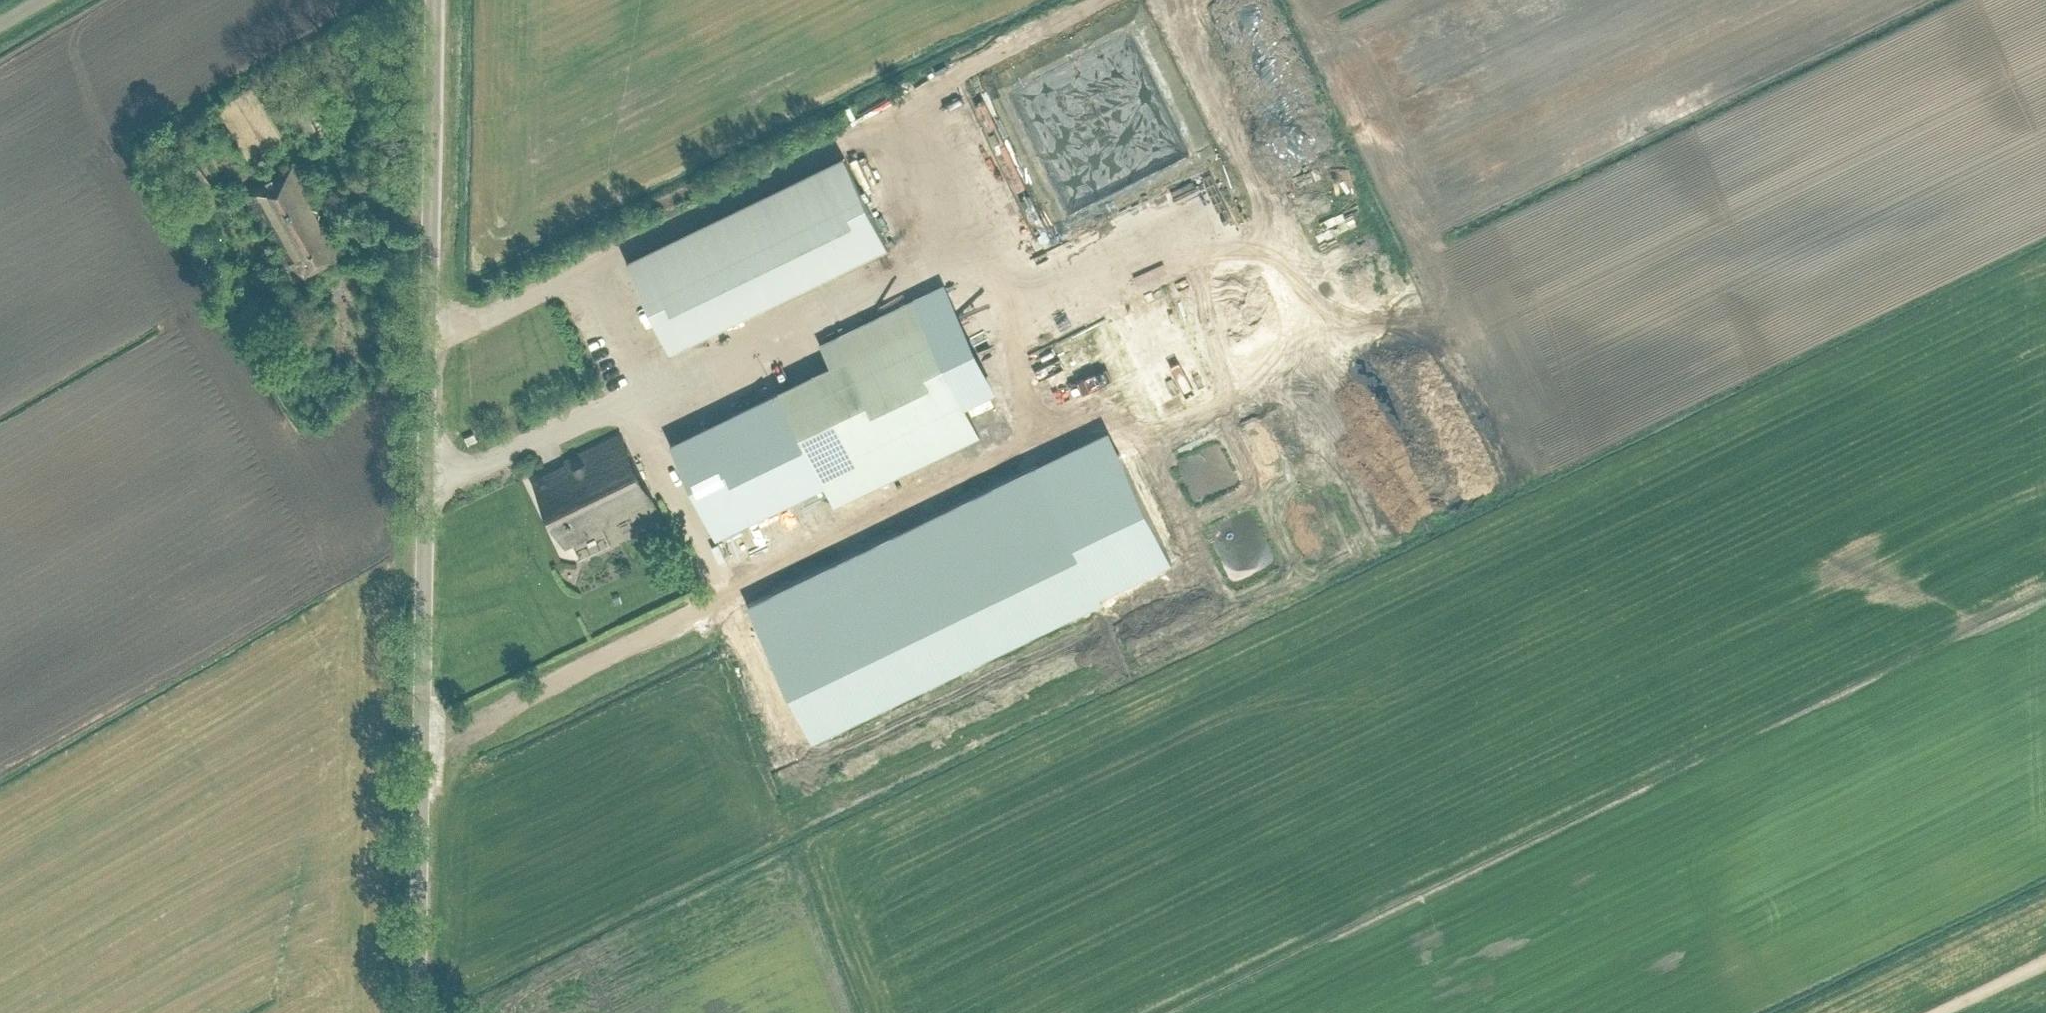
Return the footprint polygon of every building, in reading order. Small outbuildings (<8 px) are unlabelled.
[(251,86),(217,105),(244,157),(282,136),(251,86)] [(844,154),(626,259),(670,349),(887,244),(844,154)] [(292,166),(245,192),(292,277),(340,250),(321,217),(316,220),(309,207),(314,204),(292,166)] [(829,364),(660,444),(704,539),(824,486),(834,505),(979,436),(912,297),(819,342),(829,364)] [(535,479),(567,544),(587,535),(587,532),(630,512),(631,513),(654,502),(621,434),(567,459),(568,463),(535,479)] [(1035,474),(760,601),(810,704),(1089,581),(1035,474)] [(764,520),(731,536),(739,552),(772,537),(764,520)]
